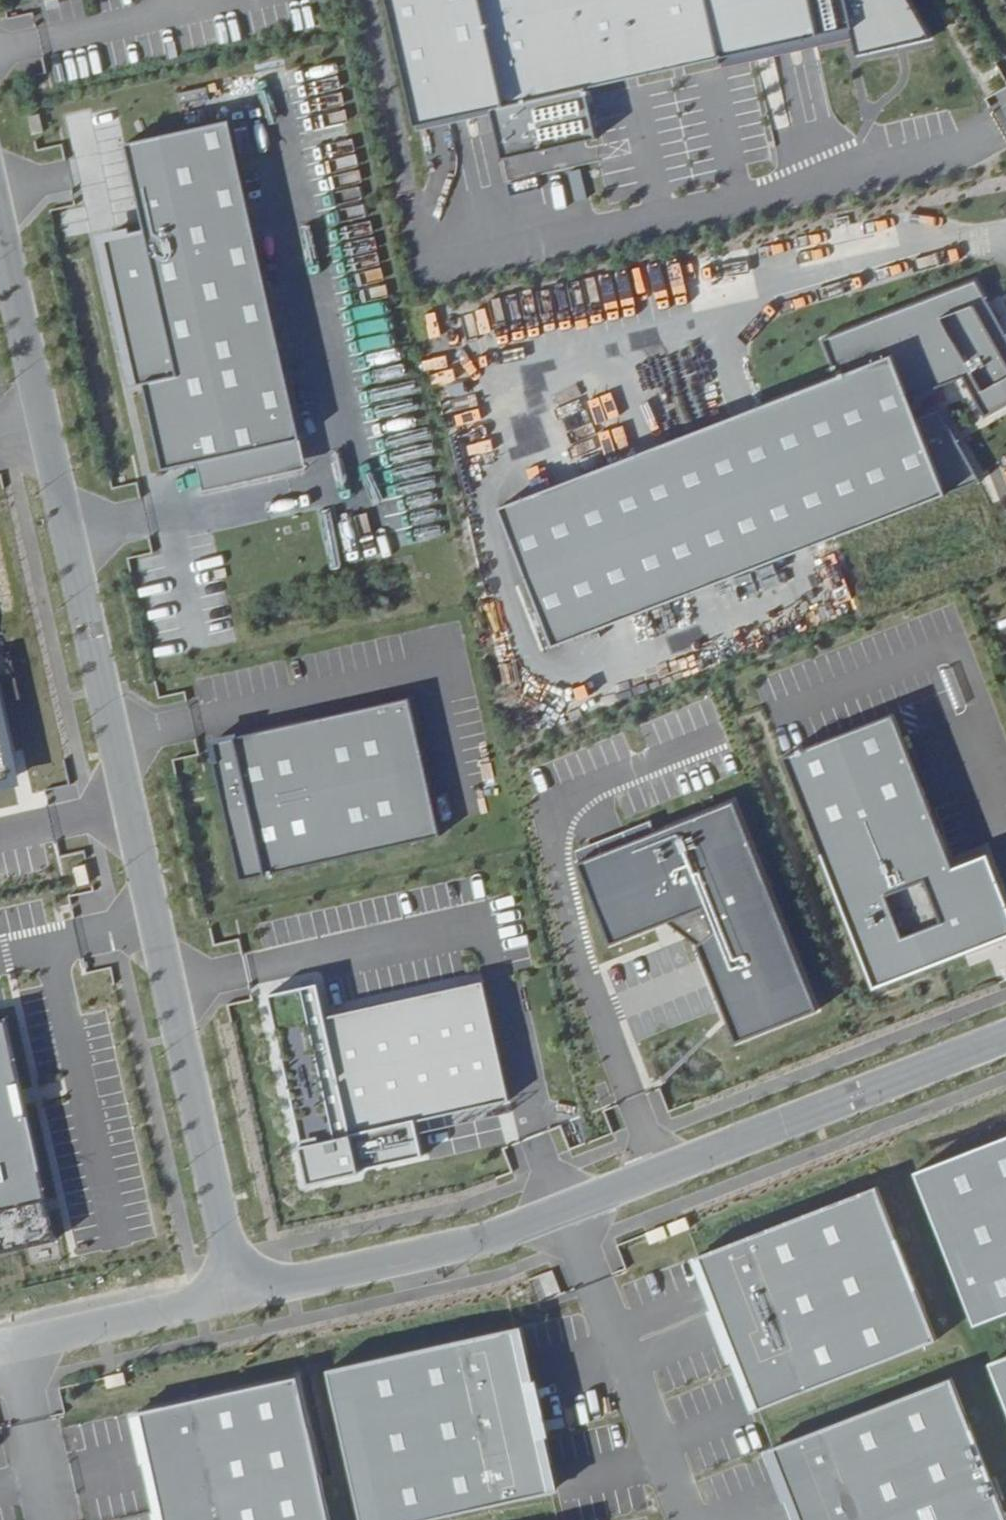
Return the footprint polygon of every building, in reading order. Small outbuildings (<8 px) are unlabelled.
[(416,127),(491,110),(502,161),(598,139),(587,89),(720,59),(854,29),(856,38),(859,55),(934,38),(912,0),(388,0),(416,127)] [(934,38),(936,38),(914,0),(912,0),(934,38)] [(720,59),(722,68),(856,38),(854,29),(720,59)] [(40,115),(29,117),(33,134),(44,132),(40,115)] [(230,121),(125,144),(145,231),(112,238),(119,267),(109,269),(104,270),(108,289),(114,288),(121,317),(115,318),(128,376),(134,375),(136,384),(130,386),(131,388),(144,385),(164,471),(198,463),(301,440),(230,121)] [(112,238),(103,240),(109,269),(119,267),(112,238)] [(498,508),(552,648),(978,481),(923,407),(900,416),(892,396),(947,374),(963,417),(1005,400),(1005,364),(973,280),(821,340),(835,376),(498,508)] [(301,440),(198,463),(205,492),(308,469),(301,440)] [(20,779),(0,687),(0,784),(20,779)] [(440,836),(409,698),(212,742),(232,832),(229,833),(240,881),(440,836)] [(893,714),(784,757),(874,989),(1005,937),(1005,902),(987,854),(953,867),(893,714)] [(734,1044),(817,1011),(735,799),(654,830),(583,858),(576,861),(609,944),(664,923),(703,908),(712,932),(696,946),(734,1044)] [(578,846),(583,858),(654,830),(649,819),(578,846)] [(664,923),(696,946),(712,932),(703,908),(664,923)] [(318,984),(268,995),(302,1146),(299,1146),(301,1155),(304,1155),(310,1183),(343,1174),(344,1177),(360,1174),(360,1171),(424,1157),(416,1122),(510,1101),(483,982),(325,1017),(318,984)] [(3,1022),(0,1023),(0,1247),(51,1235),(3,1022)] [(912,1174),(971,1325),(1005,1312),(1005,1137),(912,1174)] [(877,1186),(658,1272),(717,1425),(937,1340),(877,1186)] [(327,1370),(361,1519),(423,1519),(552,1491),(515,1328),(327,1370)] [(986,1364),(1005,1414),(1005,1357),(986,1364)] [(137,1411),(161,1519),(330,1519),(297,1375),(137,1411)] [(732,1463),(754,1519),(1005,1519),(1005,1517),(952,1377),(732,1463)]
